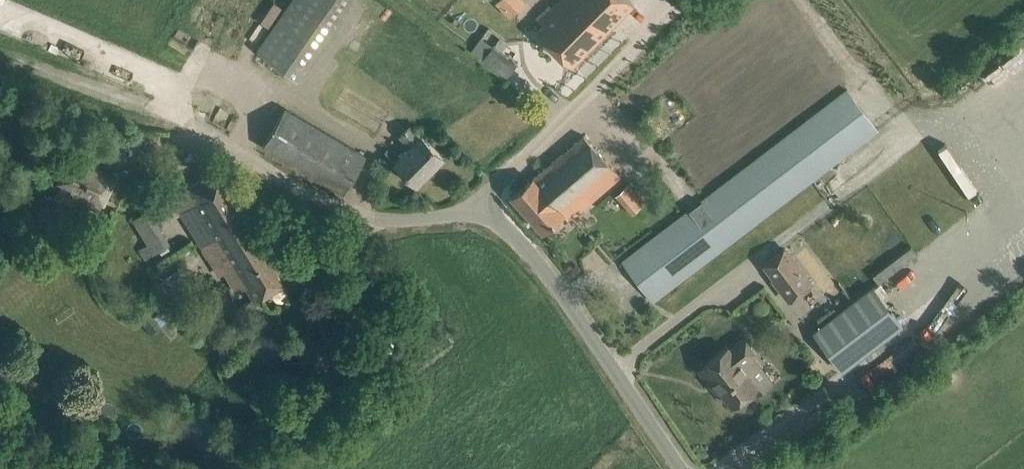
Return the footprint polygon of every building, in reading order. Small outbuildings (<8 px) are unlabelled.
[(256,49),(298,78),(351,0),(289,0),(256,49)] [(512,13),(525,0),(499,0),(512,13)] [(551,8),(549,6),(536,18),(543,24),(537,31),(572,65),(608,29),(588,10),(583,15),(567,0),(559,0),(551,8)] [(583,15),(588,10),(608,29),(633,4),(630,0),(567,0),(583,15)] [(494,45),(483,60),(507,78),(518,64),(494,45)] [(847,87),(638,249),(622,261),(653,301),(878,127),(847,87)] [(263,144),(343,191),(365,155),(285,107),(263,144)] [(396,162),(416,183),(443,156),(422,135),(422,136),(410,125),(400,135),(412,146),(396,162)] [(584,134),(548,165),(584,206),(621,176),(584,134)] [(118,179),(70,156),(57,182),(88,197),(85,202),(100,209),(103,204),(106,205),(118,179)] [(172,195),(183,212),(219,274),(234,265),(255,298),(292,276),(223,164),(172,195)] [(584,206),(548,165),(512,196),(542,230),(562,212),(569,219),(584,206)] [(616,195),(632,212),(644,202),(628,184),(616,195)] [(171,244),(160,226),(150,210),(133,220),(148,244),(138,250),(144,260),(171,244)] [(876,280),(917,253),(911,245),(871,271),(876,280)] [(811,283),(785,248),(766,262),(776,276),(774,278),(790,299),(811,283)] [(812,330),(844,371),(904,325),(873,285),(838,311),(835,307),(820,319),(822,323),(812,330)] [(726,347),(699,368),(710,382),(713,380),(732,405),(753,389),(758,395),(774,382),(754,354),(755,353),(744,339),(729,350),(726,347)]
